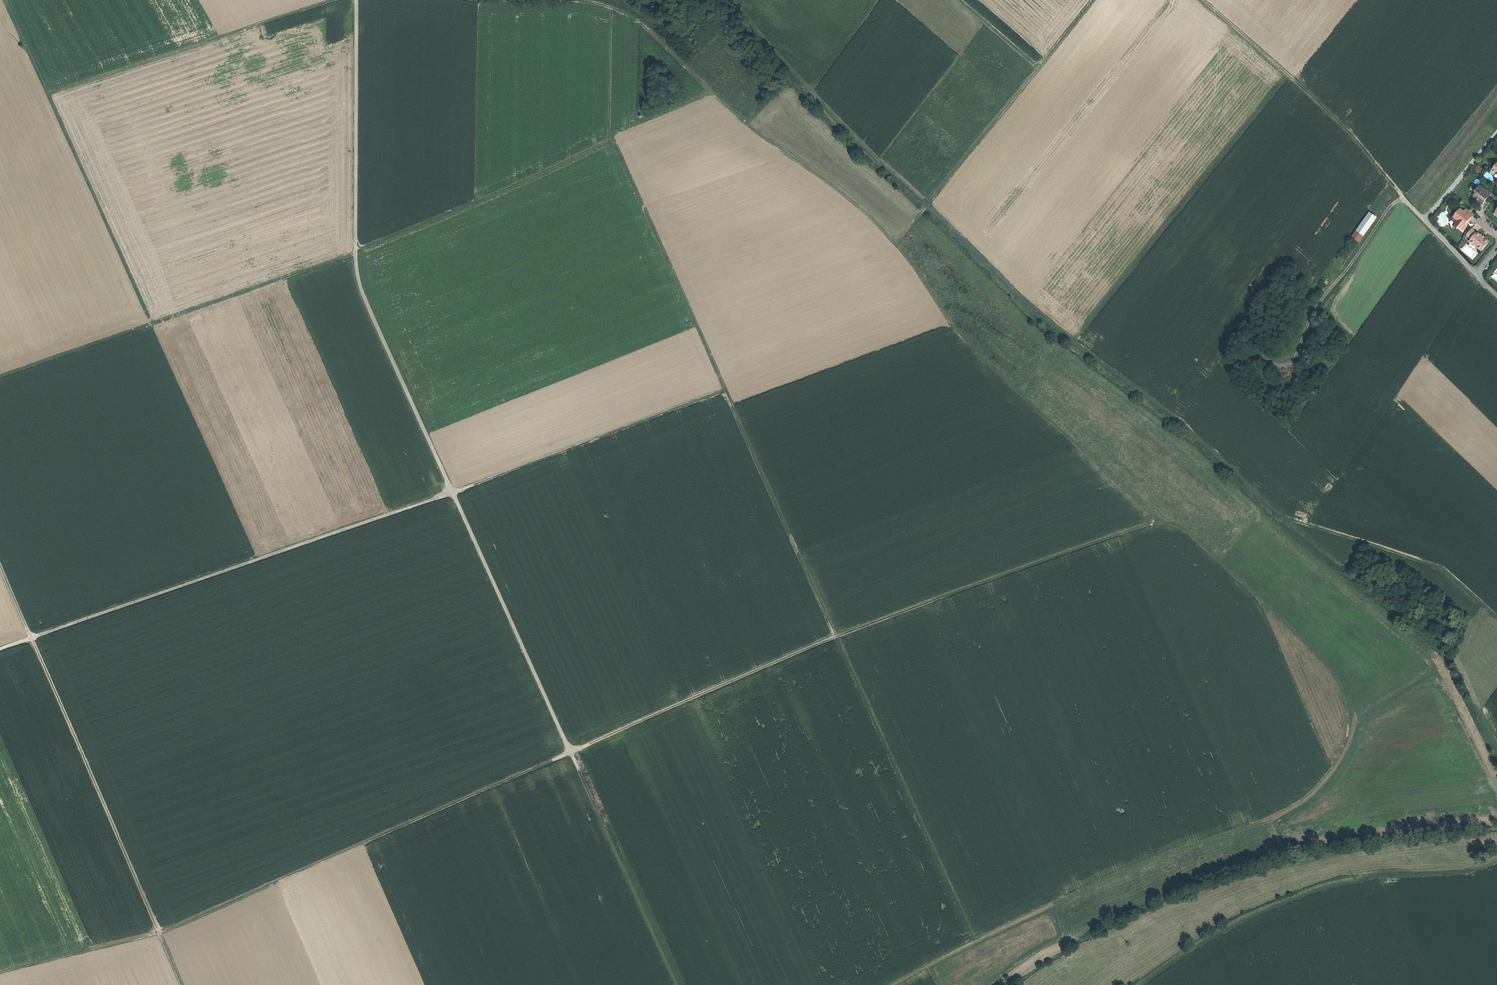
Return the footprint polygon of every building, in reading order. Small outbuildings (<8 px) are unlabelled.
[(1479,185),(1475,191),(1476,192),(1473,196),(1479,201),(1479,203),(1482,203),(1486,203),(1485,199),(1487,197),(1488,198),(1492,193),(1487,188),(1485,190),(1479,185)] [(1474,213),(1466,207),(1463,211),(1460,208),(1453,217),(1457,220),(1456,222),(1459,224),(1458,226),(1463,229),(1468,223),(1467,222),(1470,218),(1474,213)] [(1370,212),(1333,265),(1340,270),(1377,217),(1370,212)] [(1472,228),(1466,235),(1471,239),(1470,240),(1471,241),(1480,248),(1482,249),(1488,241),(1484,238),(1480,235),(1472,228)] [(1480,248),(1471,241),(1469,244),(1478,251),(1480,248)]
